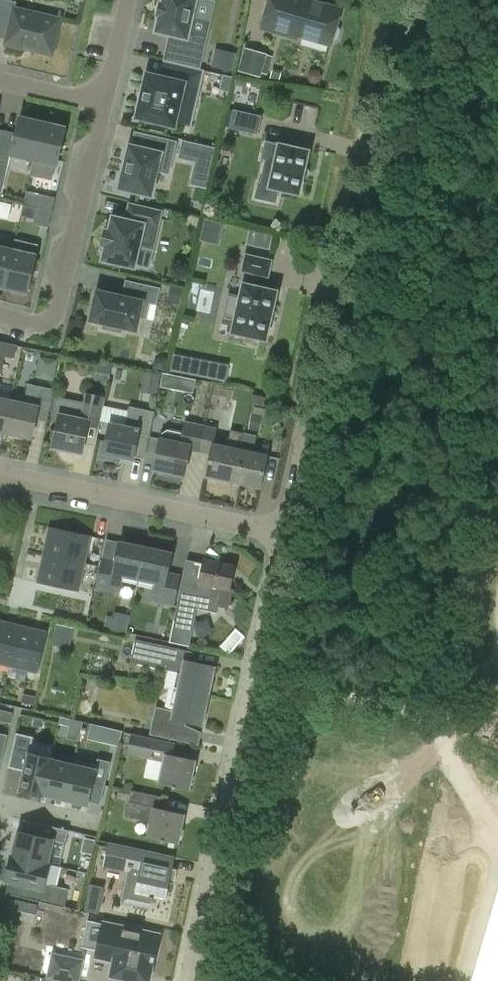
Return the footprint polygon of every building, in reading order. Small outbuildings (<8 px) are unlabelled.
[(15,9),(17,2),(9,0),(0,0),(0,17),(11,20),(6,44),(52,54),(60,19),(15,9)] [(156,31),(173,35),(170,46),(203,54),(207,36),(189,32),(196,0),(163,0),(163,4),(160,3),(157,15),(160,16),(156,31)] [(263,27),(298,37),(299,34),(332,44),(333,39),(336,40),(339,38),(341,29),(340,27),(337,26),(342,9),(310,0),(271,0),(263,27)] [(212,65),(232,70),(236,52),(217,47),(212,65)] [(272,56),(245,48),(238,70),(260,77),(262,72),(267,73),(272,56)] [(173,79),(146,73),(136,118),(175,127),(185,85),(199,88),(203,70),(177,64),(173,79)] [(309,71),(307,77),(310,82),(315,84),(320,81),(322,76),(319,71),(314,69),(309,71)] [(223,75),(220,90),(230,92),(233,77),(223,75)] [(261,116),(234,110),(230,127),(257,133),(261,116)] [(33,161),(42,122),(20,116),(14,139),(3,137),(0,148),(0,163),(9,165),(11,156),(33,161)] [(66,127),(42,122),(33,161),(57,166),(66,127)] [(123,172),(119,188),(151,196),(161,154),(172,157),(176,142),(153,137),(149,150),(129,146),(126,162),(125,161),(122,172),(123,172)] [(214,148),(184,141),(180,158),(210,165),(214,148)] [(278,190),(299,195),(303,178),(304,178),(306,168),(305,167),(309,151),(279,144),(278,145),(266,142),(262,158),(275,161),(269,185),(259,183),(256,198),(276,202),(278,190)] [(21,215),(33,218),(36,207),(23,204),(21,215)] [(105,230),(102,244),(106,245),(103,259),(103,258),(102,260),(104,260),(133,267),(134,268),(135,266),(134,266),(139,245),(147,246),(154,242),(161,213),(161,212),(160,211),(160,212),(131,205),(130,204),(129,206),(130,206),(126,220),(114,217),(112,216),(112,218),(109,231),(105,230)] [(208,218),(203,237),(219,242),(224,223),(208,218)] [(269,247),(272,234),(249,229),(246,242),(269,247)] [(24,252),(13,249),(4,288),(27,294),(38,245),(26,242),(24,252)] [(4,288),(13,249),(0,246),(0,287),(4,288)] [(232,333),(266,341),(270,322),(271,322),(274,310),(273,309),(277,291),(264,288),(266,277),(268,277),(272,260),(245,254),(242,271),(254,274),(252,285),(243,283),(240,297),(229,294),(224,317),(235,319),(232,333)] [(122,296),(97,290),(90,321),(103,324),(102,328),(122,333),(123,328),(137,331),(140,317),(145,318),(149,303),(157,305),(161,288),(126,280),(122,296)] [(1,374),(4,356),(15,358),(17,345),(0,341),(0,374),(1,374)] [(189,375),(192,358),(172,354),(169,371),(189,375)] [(28,383),(24,404),(10,401),(3,434),(30,440),(35,419),(47,421),(54,389),(28,383)] [(50,422),(58,423),(53,448),(82,454),(84,444),(95,446),(105,396),(86,393),(84,402),(55,396),(50,422)] [(0,399),(0,433),(3,434),(10,401),(0,399)] [(133,461),(139,432),(150,435),(155,411),(130,406),(125,427),(110,424),(103,454),(133,461)] [(190,450),(200,452),(206,425),(208,412),(187,407),(181,434),(168,431),(163,433),(161,439),(160,439),(154,470),(185,476),(190,450)] [(227,448),(213,445),(217,427),(206,425),(200,452),(211,454),(206,476),(233,482),(243,431),(231,429),(227,448)] [(267,456),(252,453),(256,434),(243,431),(233,482),(260,488),(267,456)] [(52,538),(49,556),(80,562),(83,549),(88,550),(91,536),(50,527),(48,537),(52,538)] [(119,594),(122,582),(136,586),(144,548),(119,542),(115,561),(101,558),(94,589),(119,594)] [(181,575),(167,572),(171,553),(144,548),(136,586),(152,589),(150,601),(174,606),(181,575)] [(80,562),(49,556),(44,555),(42,564),(47,565),(43,583),(38,582),(38,583),(40,584),(72,591),(79,592),(79,591),(74,590),(77,577),(82,578),(85,564),(80,562)] [(204,560),(199,583),(183,580),(169,642),(189,646),(197,608),(218,613),(219,605),(226,607),(234,566),(204,560)] [(103,628),(125,633),(129,615),(114,612),(113,616),(106,615),(103,628)] [(19,631),(20,626),(9,624),(8,628),(0,626),(0,660),(1,660),(0,664),(0,665),(10,667),(11,662),(19,631)] [(37,635),(19,631),(11,662),(25,666),(23,670),(37,674),(47,633),(38,631),(37,635)] [(130,661),(181,672),(177,690),(209,697),(215,667),(184,660),(186,650),(135,639),(130,661)] [(177,690),(173,710),(155,706),(149,734),(174,739),(178,721),(202,726),(209,697),(177,690)] [(91,724),(87,739),(119,746),(122,731),(91,724)] [(42,796),(51,757),(29,753),(33,737),(16,733),(8,767),(24,771),(19,791),(42,796)] [(127,753),(164,761),(159,783),(188,789),(195,760),(173,755),(176,742),(131,733),(127,753)] [(64,800),(74,759),(73,759),(72,764),(51,759),(52,758),(51,757),(42,796),(43,796),(43,795),(64,800)] [(74,759),(64,800),(88,805),(88,802),(92,784),(104,787),(110,761),(97,758),(96,764),(74,759)] [(126,815),(151,821),(148,837),(178,844),(184,814),(160,809),(163,796),(120,787),(118,795),(130,797),(126,815)] [(11,855),(49,864),(49,863),(48,863),(53,840),(65,843),(68,830),(35,822),(32,834),(21,831),(18,830),(12,855),(11,854),(11,855)] [(128,873),(127,878),(122,902),(149,908),(152,897),(165,900),(172,869),(160,866),(162,854),(108,842),(103,867),(128,873)] [(45,884),(49,864),(11,855),(5,881),(9,882),(22,884),(19,896),(65,906),(69,889),(51,885),(50,890),(44,889),(45,884)] [(90,884),(85,910),(99,913),(104,887),(90,884)] [(470,980),(497,980),(497,887),(470,980)] [(96,957),(115,961),(112,974),(144,980),(145,980),(150,961),(152,961),(153,957),(152,956),(157,935),(103,924),(96,957)] [(67,980),(80,980),(84,959),(52,952),(46,976),(67,980)]
